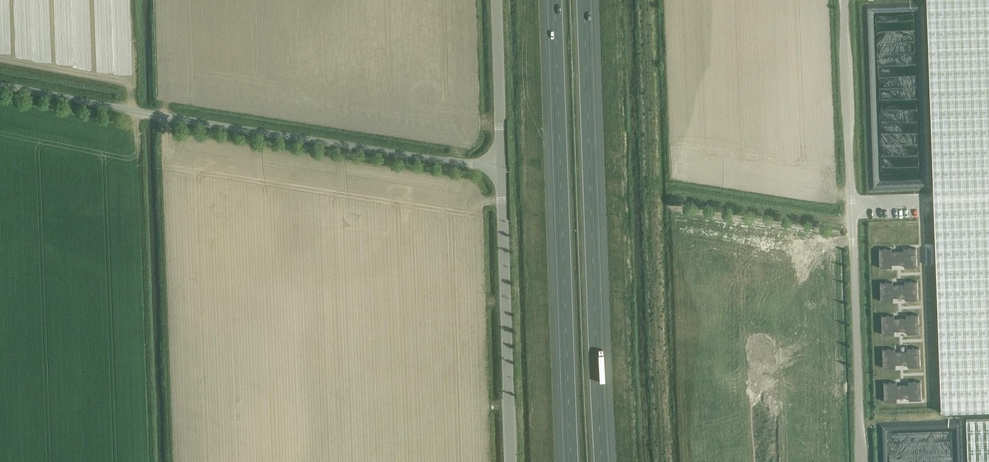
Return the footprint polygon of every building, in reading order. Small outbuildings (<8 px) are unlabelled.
[(942,412),(988,410),(988,0),(927,0),(942,412)] [(892,248),(879,249),(880,258),(898,258),(898,251),(892,251),(892,248)] [(904,251),(898,251),(898,258),(917,257),(917,248),(904,248),(904,251)] [(917,257),(898,258),(899,264),(904,264),(905,267),(917,266),(917,257)] [(898,258),(880,258),(880,268),(893,267),(893,264),(899,264),(898,258)] [(905,284),(899,284),(899,291),(918,290),(918,281),(905,281),(905,284)] [(893,282),(881,282),(881,292),(899,291),(899,284),(893,285),(893,282)] [(918,290),(899,291),(900,297),(906,297),(906,300),(918,300),(918,290)] [(899,291),(881,292),(881,301),(894,301),(894,297),(900,297),(899,291)] [(906,318),(900,318),(901,324),(919,324),(919,314),(906,315),(906,318)] [(894,315),(882,316),(882,325),(901,324),(900,318),(894,318),(894,315)] [(901,324),(882,325),(882,334),(895,334),(895,331),(901,331),(901,324)] [(919,324),(901,324),(901,331),(907,330),(907,333),(920,333),(919,330),(919,326),(919,324)] [(896,348),(883,349),(883,358),(902,358),(902,351),(896,351),(896,348)] [(907,351),(902,351),(902,358),(920,357),(920,348),(907,348),(907,351)] [(920,357),(902,358),(902,364),(908,364),(908,367),(921,366),(920,357)] [(902,358),(883,358),(883,368),(896,367),(896,364),(902,364),(902,358)] [(909,385),(903,385),(903,391),(921,391),(921,381),(908,382),(909,385)] [(897,382),(884,382),(884,392),(903,391),(903,385),(897,385),(897,382)] [(903,391),(884,392),(885,401),(897,401),(897,398),(903,397),(903,391)] [(921,391),(903,391),(903,397),(909,397),(909,400),(922,400),(921,391)] [(967,419),(968,461),(988,461),(988,418),(967,419)]
